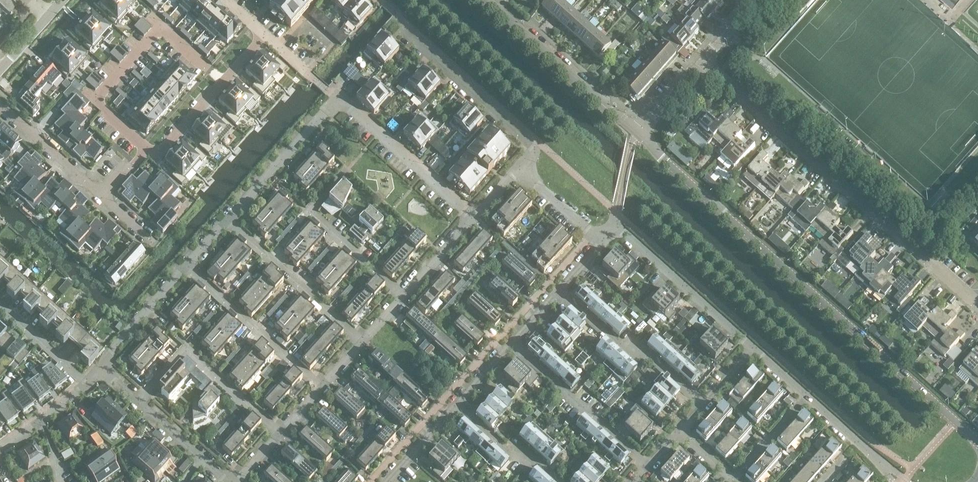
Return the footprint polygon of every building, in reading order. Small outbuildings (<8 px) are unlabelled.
[(3,7),(6,9),(8,8),(9,9),(12,5),(11,4),(15,0),(0,0),(0,10),(3,7)] [(100,6),(110,15),(108,18),(115,24),(126,12),(112,0),(105,0),(100,6)] [(126,12),(137,1),(136,0),(112,0),(126,12)] [(182,3),(191,12),(201,0),(185,0),(182,3)] [(191,12),(200,20),(215,3),(211,0),(201,0),(191,12)] [(291,28),(315,0),(277,0),(269,8),(291,28)] [(353,0),(338,0),(335,4),(343,11),(353,0)] [(364,4),(360,0),(353,0),(343,11),(350,18),(347,22),(364,4)] [(552,16),(564,2),(561,0),(550,0),(543,8),(552,16)] [(622,8),(614,0),(609,0),(608,1),(613,5),(611,7),(618,13),(622,8)] [(688,12),(698,21),(702,17),(708,21),(714,15),(715,13),(702,0),(694,0),(690,5),(692,7),(688,12)] [(715,13),(724,3),(721,0),(702,0),(715,13)] [(564,2),(552,16),(560,24),(572,10),(564,2)] [(215,3),(200,20),(209,28),(223,11),(215,3)] [(372,11),(364,4),(347,22),(356,30),(372,11)] [(637,5),(632,12),(638,17),(643,11),(637,5)] [(316,24),(323,16),(315,9),(308,16),(316,24)] [(572,10),(560,24),(569,31),(581,18),(572,10)] [(223,11),(209,28),(218,36),(232,19),(223,11)] [(671,21),(675,16),(669,11),(665,16),(671,21)] [(682,26),(680,29),(691,39),(694,37),(700,30),(694,25),(698,21),(688,12),(684,17),(687,20),(682,26)] [(92,14),(83,23),(101,39),(112,27),(104,20),(102,23),(92,14)] [(325,31),(332,24),(323,16),(316,24),(325,31)] [(671,21),(665,16),(661,20),(667,25),(671,21)] [(581,18),(569,31),(578,39),(590,26),(581,18)] [(142,19),(138,23),(148,32),(151,27),(142,19)] [(232,19),(218,36),(227,44),(242,28),(232,19)] [(83,23),(75,32),(85,42),(83,44),(90,51),(101,39),(83,23)] [(138,23),(134,27),(144,36),(148,32),(138,23)] [(332,24),(325,31),(333,39),(339,31),(332,24)] [(590,26),(578,39),(586,47),(598,33),(590,26)] [(667,34),(662,40),(678,54),(683,48),(691,39),(680,29),(672,38),(667,34)] [(341,46),(348,39),(339,31),(333,39),(341,46)] [(598,33),(586,47),(595,55),(607,41),(598,33)] [(372,63),(390,43),(381,35),(363,54),(372,63)] [(68,41),(60,51),(77,66),(88,54),(81,48),(78,51),(68,41)] [(607,41),(595,55),(604,63),(620,45),(616,41),(612,45),(607,41)] [(633,95),(630,98),(635,103),(677,55),(662,42),(623,86),(633,95)] [(399,51),(390,43),(372,63),(381,71),(399,51)] [(118,46),(114,51),(123,59),(127,55),(118,46)] [(113,50),(109,55),(119,64),(123,59),(114,51),(113,50)] [(60,51),(51,60),(62,69),(59,72),(67,78),(77,66),(60,51)] [(262,54),(254,63),(271,79),(279,70),(283,73),(287,68),(277,59),(273,64),(262,54)] [(254,63),(245,72),(257,82),(253,87),(263,96),(267,91),(264,88),(271,79),(254,63)] [(178,65),(170,74),(187,89),(195,80),(178,65)] [(43,68),(38,74),(26,87),(37,97),(48,84),(52,87),(61,77),(51,68),(47,72),(43,68)] [(413,97),(431,77),(422,69),(415,76),(411,73),(396,89),(401,94),(405,89),(413,97)] [(93,73),(89,77),(99,86),(103,82),(93,73)] [(743,73),(738,78),(745,83),(749,78),(743,73)] [(170,74),(162,83),(179,98),(187,89),(170,74)] [(89,77),(85,82),(95,91),(99,86),(89,77)] [(431,77),(413,97),(422,105),(425,101),(429,105),(437,96),(433,92),(440,85),(431,77)] [(365,106),(383,86),(374,78),(370,82),(366,78),(358,87),(363,91),(356,98),(365,106)] [(162,83),(154,92),(171,107),(179,98),(162,83)] [(235,84),(227,93),(245,109),(252,100),(256,103),(260,99),(250,89),(246,94),(235,84)] [(75,90),(71,86),(63,95),(67,99),(75,90)] [(392,94),(383,86),(365,106),(374,114),(380,107),(384,111),(392,102),(388,98),(392,94)] [(37,97),(26,87),(23,91),(24,91),(19,96),(21,98),(15,103),(32,118),(39,111),(39,105),(34,100),(37,97)] [(154,92),(146,101),(163,116),(171,107),(154,92)] [(227,93),(218,102),(230,112),(226,117),(236,126),(240,121),(237,118),(245,109),(227,93)] [(86,105),(76,96),(62,112),(66,115),(65,116),(79,129),(87,120),(87,119),(86,120),(78,112),(85,105),(86,105)] [(146,101),(138,110),(155,125),(163,116),(146,101)] [(458,132),(474,114),(466,106),(449,125),(458,132)] [(138,110),(130,119),(146,134),(155,125),(138,110)] [(703,113),(686,133),(690,137),(694,133),(708,145),(713,139),(727,123),(733,116),(728,111),(722,117),(723,118),(715,119),(714,120),(709,116),(708,117),(703,113)] [(208,114),(200,123),(218,139),(225,130),(229,133),(233,128),(223,119),(219,124),(208,114)] [(483,121),(474,114),(458,132),(466,140),(483,121)] [(411,143),(429,123),(420,115),(417,119),(413,115),(405,124),(409,127),(403,135),(411,143)] [(83,133),(65,116),(54,126),(55,126),(56,126),(64,133),(58,138),(57,139),(69,149),(83,133)] [(727,123),(713,139),(727,151),(736,141),(741,134),(733,127),(738,121),(733,116),(727,123)] [(102,117),(93,124),(96,127),(105,120),(102,117)] [(200,123),(191,132),(203,142),(199,147),(209,156),(213,151),(210,148),(218,139),(200,123)] [(431,147),(439,138),(435,135),(438,131),(429,123),(411,143),(420,151),(427,143),(431,147)] [(0,131),(0,143),(0,144),(4,147),(8,150),(3,155),(8,159),(12,152),(14,153),(20,146),(18,144),(19,142),(13,137),(12,138),(10,137),(11,136),(3,128),(0,131)] [(509,151),(488,131),(448,176),(470,195),(509,151)] [(83,133),(69,149),(81,160),(81,159),(86,153),(94,160),(93,161),(94,161),(102,150),(83,133)] [(736,141),(727,151),(721,157),(735,169),(740,163),(755,147),(750,142),(744,149),(736,141)] [(182,143),(174,153),(191,169),(199,160),(203,163),(207,158),(197,149),(193,153),(182,143)] [(321,147),(307,163),(315,169),(328,153),(321,147)] [(31,150),(17,166),(22,171),(23,171),(36,183),(46,174),(45,174),(37,167),(42,161),(43,162),(44,161),(31,150)] [(173,153),(165,162),(176,172),(172,177),(182,186),(186,181),(183,178),(191,169),(173,153)] [(315,169),(313,171),(320,177),(334,161),(327,155),(329,154),(328,153),(315,169)] [(743,176),(757,189),(771,173),(763,165),(768,159),(763,154),(743,176)] [(3,155),(0,159),(0,168),(2,165),(1,165),(8,159),(3,155)] [(307,163),(294,178),(300,184),(299,186),(313,171),(315,169),(307,163)] [(735,169),(732,172),(736,175),(745,166),(740,163),(735,169)] [(137,180),(145,171),(141,167),(133,176),(137,180)] [(25,203),(38,188),(34,185),(36,183),(23,171),(22,171),(14,180),(15,181),(15,180),(23,187),(16,195),(16,194),(15,195),(25,203)] [(313,171),(299,186),(306,192),(320,177),(313,171)] [(145,172),(137,181),(151,194),(152,193),(156,196),(170,181),(160,172),(159,173),(160,173),(153,181),(145,174),(145,173),(145,172)] [(771,173),(757,189),(770,200),(789,179),(785,176),(780,181),(771,173)] [(714,190),(718,186),(707,176),(703,181),(714,190)] [(132,177),(117,193),(130,204),(130,203),(135,197),(143,204),(142,205),(143,205),(151,194),(137,181),(132,177)] [(51,179),(44,189),(62,206),(76,191),(64,180),(64,181),(59,187),(51,180),(52,179),(51,179)] [(789,179),(770,200),(771,201),(776,195),(789,207),(809,184),(805,180),(798,188),(789,179)] [(170,181),(156,196),(160,199),(158,201),(172,214),(180,204),(179,205),(171,197),(178,189),(179,190),(179,189),(170,181)] [(343,184),(322,207),(329,214),(339,209),(342,211),(346,203),(345,202),(350,192),(346,188),(347,188),(343,184)] [(719,195),(723,190),(718,186),(714,190),(719,195)] [(58,202),(44,189),(42,192),(38,188),(25,203),(34,212),(35,211),(34,211),(41,203),(50,211),(58,202)] [(76,191),(62,206),(81,223),(91,214),(90,214),(90,215),(82,207),(87,202),(88,202),(76,191)] [(280,193),(268,206),(275,212),(286,201),(288,200),(280,193)] [(517,194),(491,223),(498,229),(496,230),(503,237),(531,206),(517,194)] [(158,201),(148,210),(149,210),(157,217),(152,223),(151,222),(150,223),(163,234),(177,218),(172,214),(158,201)] [(286,201),(275,212),(272,217),(279,223),(293,207),(286,201)] [(339,215),(349,222),(357,212),(348,204),(339,215)] [(797,206),(788,217),(806,233),(811,226),(811,227),(832,204),(831,204),(825,211),(820,207),(816,212),(807,204),(802,210),(797,206)] [(832,204),(811,227),(825,239),(839,223),(831,215),(836,209),(832,204)] [(252,224),(259,230),(272,217),(275,212),(268,206),(252,224)] [(363,225),(354,236),(363,244),(368,238),(363,234),(367,229),(372,233),(383,221),(370,209),(358,221),(363,225)] [(79,225),(81,223),(67,210),(58,219),(67,228),(61,235),(60,234),(59,235),(69,244),(83,228),(79,225)] [(259,230),(257,232),(265,238),(279,223),(272,217),(259,230)] [(96,219),(88,230),(102,243),(107,247),(121,231),(109,220),(108,221),(109,222),(104,227),(96,220),(96,219)] [(312,222),(298,237),(305,244),(317,230),(318,230),(319,228),(312,222)] [(820,245),(837,261),(846,252),(842,248),(853,235),(849,230),(843,236),(835,229),(840,223),(839,223),(825,239),(820,245)] [(83,228),(69,244),(79,252),(78,251),(85,243),(94,251),(93,252),(94,252),(102,243),(88,230),(87,232),(83,228)] [(977,245),(977,230),(977,229),(970,238),(977,245)] [(305,244),(303,245),(311,252),(324,236),(318,230),(317,230),(305,244)] [(557,230),(531,259),(538,265),(536,266),(544,273),(572,242),(557,230)] [(483,232),(468,248),(477,256),(492,240),(483,232)] [(417,233),(402,249),(411,257),(426,241),(417,233)] [(786,254),(791,248),(775,233),(770,239),(786,254)] [(396,235),(389,243),(392,245),(399,238),(396,235)] [(846,252),(837,261),(846,269),(852,263),(861,271),(875,255),(867,247),(872,241),(867,236),(850,256),(846,252)] [(291,259),(303,245),(305,244),(298,237),(284,253),(291,259)] [(239,239),(225,254),(232,261),(244,247),(245,247),(246,245),(239,239)] [(385,253),(392,245),(389,243),(382,251),(385,253)] [(127,253),(120,261),(129,270),(134,264),(135,265),(139,261),(138,260),(144,253),(143,252),(143,251),(137,245),(135,247),(133,246),(128,252),(129,252),(128,254),(127,253)] [(291,259),(289,261),(297,267),(311,252),(303,245),(291,259)] [(113,252),(107,247),(104,250),(110,255),(113,252)] [(244,247),(232,261),(230,262),(237,269),(251,253),(245,247),(244,247)] [(468,248),(454,264),(463,272),(477,256),(468,248)] [(387,265),(383,270),(392,279),(396,274),(411,257),(402,249),(387,265)] [(344,250),(330,266),(337,272),(349,258),(349,259),(351,257),(344,250)] [(496,251),(489,259),(492,261),(499,254),(496,251)] [(119,257),(113,252),(110,255),(116,260),(119,257)] [(891,264),(898,257),(892,252),(886,260),(891,264)] [(614,253),(608,260),(624,274),(634,263),(627,256),(623,261),(614,253)] [(211,270),(218,276),(230,262),(232,261),(225,254),(211,270)] [(509,255),(509,256),(511,258),(507,263),(509,264),(506,268),(529,289),(530,288),(528,286),(535,278),(509,255)] [(875,255),(861,271),(861,272),(856,278),(869,289),(889,267),(884,263),(879,268),(871,261),(876,255),(875,255)] [(337,272),(335,274),(342,280),(356,265),(349,259),(349,258),(337,272)] [(485,268),(492,261),(489,259),(483,266),(485,268)] [(629,279),(608,260),(602,267),(610,275),(606,279),(618,290),(629,279)] [(111,270),(107,276),(108,277),(106,279),(113,285),(115,286),(121,279),(121,280),(125,276),(125,275),(129,270),(120,261),(113,269),(114,269),(112,271),(111,270)] [(4,279),(13,287),(23,276),(6,262),(0,269),(0,284),(4,279)] [(218,276),(216,278),(224,284),(237,269),(230,262),(218,276)] [(330,266),(316,281),(322,287),(323,288),(335,274),(337,272),(330,266)] [(477,278),(485,268),(483,266),(474,276),(477,278)] [(889,267),(869,289),(882,301),(888,295),(897,284),(889,277),(894,271),(889,267)] [(260,294),(276,276),(277,276),(278,274),(271,268),(253,288),(260,294)] [(445,273),(431,290),(440,298),(454,281),(456,279),(450,274),(449,276),(445,273)] [(322,287),(321,289),(328,296),(342,280),(335,274),(323,288),(322,287)] [(492,274),(491,275),(494,277),(489,282),(491,284),(488,287),(512,308),(517,303),(515,301),(518,298),(492,274)] [(13,287),(7,293),(15,300),(21,294),(29,302),(39,291),(23,276),(13,287)] [(283,282),(277,276),(276,276),(260,294),(258,296),(265,302),(283,282)] [(468,288),(477,278),(474,276),(465,285),(468,288)] [(375,279),(361,295),(370,303),(384,287),(375,279)] [(897,284),(888,295),(901,307),(897,312),(901,315),(909,306),(905,303),(921,284),(917,280),(911,287),(902,279),(897,284)] [(64,295),(73,284),(67,280),(59,290),(64,295)] [(198,285),(186,298),(193,304),(203,293),(204,293),(205,291),(198,285)] [(463,294),(468,288),(465,285),(456,296),(459,298),(463,294)] [(637,302),(649,289),(646,286),(634,299),(637,302)] [(253,288),(239,303),(246,309),(258,296),(260,294),(253,288)] [(588,303),(596,294),(594,291),(590,295),(583,288),(574,297),(588,310),(591,306),(588,303)] [(521,289),(517,293),(527,300),(531,296),(521,289)] [(641,305),(653,316),(672,295),(664,289),(657,298),(652,294),(641,305)] [(431,290),(416,306),(425,314),(440,298),(431,290)] [(839,294),(840,293),(836,290),(830,295),(835,299),(839,294)] [(29,302),(23,308),(24,308),(31,315),(37,309),(45,316),(46,317),(55,306),(39,291),(29,302)] [(203,293),(193,304),(189,308),(196,315),(210,299),(204,293),(203,293)] [(474,294),(476,297),(472,301),(474,303),(471,306),(495,327),(499,322),(498,320),(501,317),(474,294)] [(599,296),(596,294),(588,303),(591,306),(588,310),(596,317),(605,308),(595,299),(599,296)] [(346,311),(342,316),(351,324),(355,320),(370,303),(361,295),(346,311)] [(658,311),(669,322),(675,314),(671,310),(679,302),(672,295),(653,316),(658,311)] [(244,311),(251,317),(265,302),(258,296),(246,309),(244,311)] [(302,296),(288,311),(296,318),(308,304),(310,303),(302,296)] [(450,307),(459,298),(456,296),(448,305),(450,307)] [(170,316),(177,322),(189,308),(193,304),(186,298),(170,316)] [(924,298),(904,321),(917,333),(923,327),(932,316),(923,309),(929,303),(924,298)] [(848,311),(852,307),(847,303),(843,307),(848,311)] [(296,318),(294,320),(301,326),(315,310),(308,304),(296,318)] [(443,316),(450,307),(448,305),(440,314),(443,316)] [(45,316),(40,323),(47,329),(48,330),(53,323),(62,331),(72,320),(55,306),(46,317),(45,316)] [(177,322),(175,323),(182,330),(196,315),(189,308),(177,322)] [(612,325),(620,315),(618,313),(614,317),(605,308),(596,317),(605,325),(608,321),(612,325)] [(571,309),(562,318),(581,335),(581,334),(578,331),(585,322),(571,309)] [(410,312),(406,317),(433,342),(441,333),(415,310),(412,314),(410,312)] [(932,316),(923,327),(937,339),(957,316),(952,312),(947,318),(938,310),(932,316)] [(288,311),(275,327),(281,333),(282,333),(294,320),(296,318),(288,311)] [(230,313),(216,329),(223,335),(235,321),(235,322),(237,320),(230,313)] [(457,313),(456,314),(459,316),(455,321),(456,322),(454,326),(477,347),(482,341),(480,340),(483,336),(457,313)] [(623,317),(620,315),(612,325),(608,321),(605,325),(619,337),(627,328),(619,321),(623,317)] [(937,339),(932,345),(945,357),(946,356),(955,346),(965,334),(960,330),(955,336),(946,329),(957,317),(957,316),(937,339)] [(581,335),(562,318),(554,327),(573,344),(581,335)] [(62,331),(56,337),(64,344),(69,338),(78,346),(88,335),(72,320),(62,331)] [(281,333),(280,335),(287,341),(301,326),(294,320),(282,333),(281,333)] [(221,337),(228,343),(242,328),(235,322),(235,321),(223,335),(221,337)] [(334,324),(319,341),(329,349),(343,333),(334,324)] [(704,325),(698,332),(721,352),(727,346),(704,325)] [(573,344),(554,327),(546,336),(561,349),(569,341),(572,344),(573,344)] [(208,350),(209,351),(214,345),(221,337),(223,335),(216,329),(202,344),(208,350)] [(157,330),(143,346),(150,352),(162,339),(163,339),(164,337),(157,330)] [(652,332),(644,341),(648,345),(647,346),(660,358),(663,355),(660,352),(669,342),(666,340),(663,344),(655,337),(656,336),(652,332)] [(721,352),(698,332),(695,336),(698,339),(692,345),(703,355),(706,352),(714,360),(721,353),(721,352)] [(25,350),(6,333),(0,339),(0,348),(6,354),(0,361),(0,378),(15,361),(14,361),(25,350)] [(466,356),(441,333),(433,342),(460,366),(465,361),(463,359),(466,356)] [(88,335),(78,346),(86,353),(81,359),(81,360),(89,366),(104,349),(88,335)] [(208,350),(207,352),(214,359),(228,343),(221,337),(214,345),(209,351),(208,350)] [(535,341),(527,350),(538,360),(540,362),(544,359),(540,356),(549,346),(539,337),(535,341)] [(150,352),(148,354),(155,360),(169,345),(163,339),(162,339),(150,352)] [(605,340),(595,352),(604,360),(601,363),(602,365),(616,350),(605,340)] [(319,341),(301,362),(310,370),(329,349),(319,341)] [(261,342),(245,359),(252,366),(267,350),(269,348),(261,342)] [(669,342),(660,352),(663,355),(660,358),(669,366),(677,357),(668,348),(671,345),(669,342)] [(143,346),(129,361),(135,367),(136,368),(148,354),(150,352),(143,346)] [(428,357),(434,350),(431,346),(424,353),(428,357)] [(549,346),(540,356),(544,359),(540,362),(549,370),(557,361),(548,352),(551,348),(549,346)] [(955,346),(946,356),(952,363),(962,352),(955,346)] [(970,379),(977,370),(977,348),(959,369),(970,379)] [(19,366),(30,354),(25,350),(14,361),(15,361),(19,366)] [(252,366),(251,368),(258,374),(274,356),(267,350),(252,366)] [(613,374),(626,359),(616,350),(602,365),(613,374)] [(373,354),(368,359),(395,384),(403,375),(377,352),(374,356),(373,354)] [(576,360),(581,365),(589,358),(584,352),(576,360)] [(135,367),(134,369),(141,376),(155,360),(148,354),(136,368),(135,367)] [(677,357),(669,366),(677,374),(681,370),(684,373),(693,364),(690,362),(687,365),(677,357)] [(236,383),(236,384),(252,366),(245,359),(229,377),(236,383)] [(637,368),(626,359),(613,374),(623,383),(637,368)] [(557,361),(549,370),(558,378),(561,374),(564,377),(573,368),(570,366),(567,369),(557,361)] [(515,363),(509,370),(525,384),(530,389),(540,377),(528,366),(524,371),(515,363)] [(681,370),(678,374),(680,376),(691,386),(703,373),(695,366),(693,364),(684,373),(681,370)] [(179,365),(159,387),(163,391),(161,394),(169,401),(184,384),(182,383),(189,376),(183,371),(185,370),(179,365)] [(51,366),(42,372),(52,386),(54,389),(66,379),(59,373),(51,366)] [(234,385),(242,392),(258,374),(251,368),(236,384),(236,383),(234,385)] [(561,374),(558,378),(571,390),(580,381),(572,374),(575,370),(573,368),(564,377),(561,374)] [(729,397),(734,402),(730,406),(743,417),(747,413),(738,405),(763,378),(753,369),(729,397)] [(293,370),(278,387),(287,395),(302,378),(293,370)] [(509,370),(503,377),(511,385),(507,389),(514,396),(525,384),(509,370)] [(970,379),(977,387),(977,370),(970,379)] [(42,372),(27,384),(26,384),(36,398),(38,401),(50,393),(47,390),(52,386),(42,372)] [(355,373),(350,379),(378,403),(385,395),(360,372),(357,375),(355,373)] [(662,374),(653,384),(672,400),(680,391),(662,374)] [(428,398),(403,375),(395,384),(422,408),(427,403),(425,401),(428,398)] [(20,388),(11,396),(21,410),(20,410),(23,413),(34,405),(31,402),(36,398),(26,384),(27,384),(23,379),(17,384),(20,388)] [(213,384),(212,384),(192,406),(193,421),(194,421),(194,420),(200,419),(204,417),(206,416),(207,417),(219,403),(217,401),(218,395),(221,395),(217,395),(210,388),(213,384)] [(653,384),(645,393),(649,396),(664,409),(672,400),(653,384)] [(951,400),(957,393),(946,384),(940,391),(951,400)] [(773,386),(760,401),(770,410),(783,395),(773,386)] [(278,387),(263,403),(273,411),(287,395),(278,387)] [(389,395),(395,398),(400,391),(394,387),(389,395)] [(500,388),(492,397),(507,411),(515,402),(500,388)] [(0,403),(0,415),(5,422),(4,422),(7,425),(18,417),(15,414),(20,410),(21,410),(11,396),(7,391),(1,395),(4,400),(0,403)] [(338,393),(333,398),(357,419),(359,416),(361,418),(366,413),(368,415),(369,415),(343,391),(340,394),(338,393)] [(610,399),(604,393),(601,397),(607,402),(610,399)] [(411,417),(385,395),(378,403),(405,428),(409,422),(408,421),(411,417)] [(649,396),(641,405),(655,418),(664,409),(649,396)] [(507,411),(492,397),(484,406),(502,423),(503,424),(511,415),(507,411)] [(108,399),(98,410),(106,417),(108,415),(111,418),(113,417),(121,424),(127,417),(128,416),(108,398),(108,399)] [(551,402),(546,398),(541,404),(545,408),(551,402)] [(756,424),(770,410),(760,401),(747,415),(756,424)] [(722,404),(709,418),(719,427),(732,413),(722,404)] [(502,423),(484,406),(476,415),(494,432),(502,423)] [(106,417),(98,410),(92,417),(91,418),(111,435),(111,434),(121,424),(113,417),(111,418),(108,415),(106,417)] [(320,412),(316,417),(339,439),(342,435),(344,437),(348,432),(351,435),(351,434),(325,410),(322,414),(320,412)] [(641,410),(630,422),(646,436),(652,429),(643,421),(648,417),(641,410)] [(69,443),(70,442),(85,430),(85,431),(86,430),(73,413),(56,426),(69,443)] [(803,413),(790,428),(799,437),(813,422),(803,413)] [(252,416),(237,433),(246,441),(261,424),(252,416)] [(584,416),(576,426),(583,433),(580,436),(583,439),(591,429),(594,432),(598,429),(584,416)] [(626,417),(615,429),(627,440),(631,435),(640,443),(646,436),(630,422),(626,417)] [(231,418),(224,426),(227,428),(234,421),(231,418)] [(706,442),(719,427),(709,418),(696,433),(706,442)] [(460,440),(463,443),(471,433),(475,436),(478,432),(464,420),(456,430),(464,437),(460,440)] [(751,430),(741,421),(728,436),(738,445),(751,430)] [(532,423),(519,438),(529,447),(542,433),(532,423)] [(224,426),(217,433),(220,436),(227,428),(224,426)] [(372,426),(365,433),(368,436),(375,428),(372,426)] [(127,432),(131,438),(138,433),(133,427),(127,432)] [(777,442),(786,451),(799,437),(790,428),(777,442)] [(591,429),(583,439),(585,441),(588,437),(598,446),(606,436),(598,429),(594,432),(591,429)] [(334,453),(308,430),(305,433),(303,431),(298,437),(322,458),(326,462),(333,454),(334,453)] [(386,430),(371,446),(380,455),(395,438),(386,430)] [(91,437),(98,446),(104,441),(97,432),(91,437)] [(486,440),(478,432),(475,436),(471,433),(463,443),(465,445),(469,441),(478,450),(486,440)] [(237,433),(222,449),(231,457),(246,441),(237,433)] [(362,443),(368,436),(365,433),(359,440),(362,443)] [(539,457),(553,442),(542,433),(529,447),(539,457)] [(606,436),(598,446),(607,454),(604,458),(607,460),(615,451),(612,448),(615,444),(606,436)] [(725,459),(738,445),(728,436),(715,450),(725,459)] [(144,440),(137,447),(153,461),(164,449),(152,438),(148,443),(144,440)] [(831,439),(820,452),(830,461),(841,448),(831,439)] [(353,453),(362,443),(359,440),(350,450),(353,453)] [(492,452),(495,448),(486,440),(478,450),(475,453),(487,464),(495,455),(492,452)] [(27,470),(28,471),(45,459),(34,442),(16,453),(17,454),(28,470),(27,470)] [(563,451),(553,442),(539,457),(550,466),(563,451)] [(615,451),(607,460),(609,462),(612,459),(620,466),(622,463),(626,465),(629,461),(627,458),(628,456),(615,444),(612,448),(615,451)] [(357,463),(355,465),(361,470),(362,468),(366,471),(380,455),(371,446),(356,463),(357,463)] [(441,446),(434,453),(450,467),(461,456),(453,449),(449,454),(441,446)] [(153,461),(137,447),(131,454),(135,457),(131,462),(143,473),(153,461)] [(509,460),(495,448),(492,452),(495,455),(487,464),(489,466),(493,463),(500,470),(509,460)] [(771,448),(758,463),(768,472),(781,457),(771,448)] [(176,460),(164,449),(153,461),(169,475),(175,468),(172,465),(176,460)] [(317,473),(290,449),(287,452),(286,451),(281,456),(304,477),(309,481),(316,473),(317,473)] [(84,466),(92,477),(101,471),(100,469),(103,466),(102,464),(110,458),(105,451),(105,450),(83,465),(84,466)] [(344,463),(353,453),(350,450),(341,460),(344,463)] [(679,452),(660,473),(670,481),(689,460),(679,452)] [(791,452),(784,463),(790,467),(797,456),(791,452)] [(820,452),(808,465),(818,474),(830,461),(820,452)] [(434,453),(428,460),(437,468),(433,473),(440,479),(450,467),(434,453)] [(609,470),(594,457),(586,466),(601,479),(609,470)] [(92,477),(96,481),(104,481),(120,470),(119,470),(110,458),(102,464),(103,466),(100,469),(101,471),(92,477)] [(335,472),(344,463),(341,460),(332,469),(335,472)] [(153,461),(143,473),(153,481),(156,481),(165,472),(169,475),(153,461)] [(324,477),(333,467),(328,463),(319,473),(324,477)] [(758,463),(745,477),(750,481),(759,481),(768,472),(758,463)] [(797,478),(802,481),(811,481),(818,474),(808,465),(797,478)] [(586,466),(578,475),(586,481),(599,481),(601,479),(586,466)] [(851,480),(853,481),(867,481),(872,476),(863,467),(851,480)] [(263,475),(271,481),(288,481),(273,468),(270,472),(268,470),(263,475)] [(327,481),(335,472),(332,469),(324,479),(327,481)] [(528,479),(532,481),(550,481),(548,479),(537,469),(529,478),(528,479)] [(687,481),(705,481),(709,478),(699,469),(687,481)] [(339,481),(356,481),(357,480),(348,472),(339,481)]
